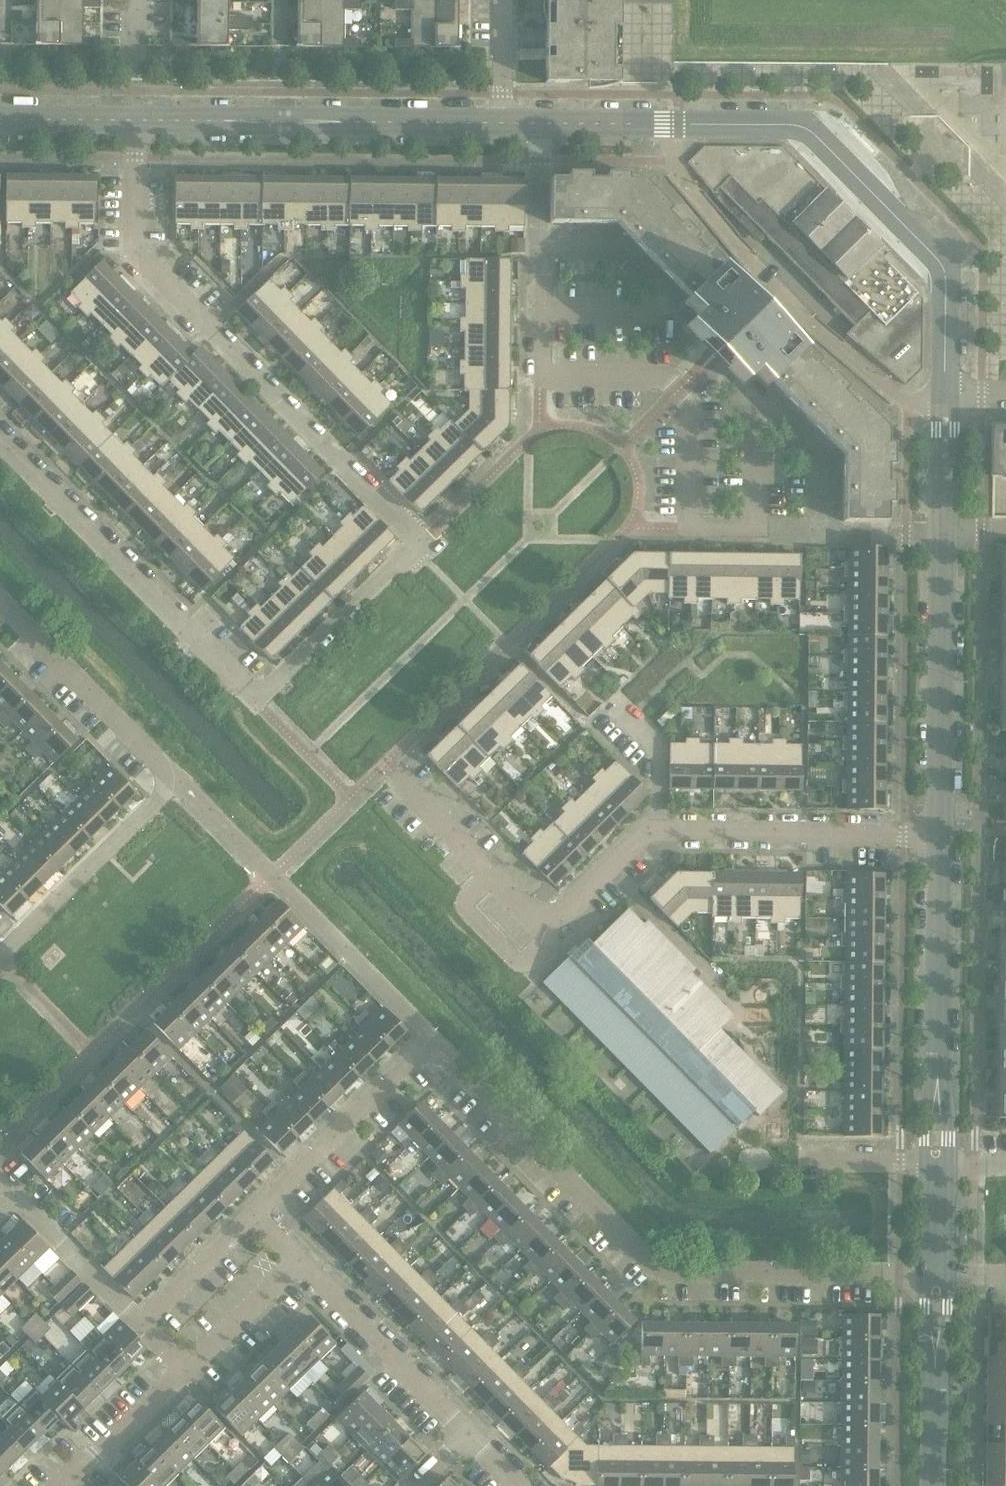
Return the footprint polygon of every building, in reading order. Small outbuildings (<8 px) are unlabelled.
[(519,83),(546,83),(588,83),(588,90),(589,90),(594,90),(599,90),(603,89),(608,88),(613,87),(617,85),(621,84),(673,84),(673,63),(674,0),(520,0),(519,83)] [(37,1),(37,23),(84,23),(84,8),(101,8),(101,2),(37,1)] [(198,3),(198,24),(252,24),(252,18),(228,18),(229,3),(198,3)] [(298,3),(298,25),(345,25),(345,10),(362,10),(362,4),(298,3)] [(459,4),(395,4),(395,11),(411,11),(411,26),(458,26),(459,4)] [(84,23),(37,23),(37,46),(100,46),(100,38),(84,38),(84,23)] [(252,24),(198,24),(197,39),(173,39),(173,47),(228,47),(228,31),(252,31),(252,24)] [(345,25),(298,25),(298,48),(361,48),(361,40),(345,40),(345,25)] [(458,26),(411,26),(411,41),(395,41),(395,48),(458,49),(458,26)] [(688,163),(714,194),(720,189),(855,326),(847,334),(907,386),(923,370),(924,300),(877,251),(882,246),(785,148),(704,147),(688,163)] [(22,229),(29,229),(30,177),(7,177),(7,223),(22,224),(22,229)] [(30,177),(29,229),(36,229),(36,224),(51,224),(51,177),(30,177)] [(51,177),(51,224),(65,224),(65,229),(72,229),(73,177),(51,177)] [(73,177),(72,229),(79,229),(79,224),(95,224),(95,178),(73,177)] [(191,230),(198,230),(199,178),(176,178),(176,225),(191,225),(191,230)] [(199,178),(198,230),(205,230),(205,225),(220,225),(220,179),(199,178)] [(220,179),(220,225),(235,225),(234,230),(241,230),(242,179),(220,179)] [(242,179),(241,230),(248,230),(249,225),(263,225),(264,179),(242,179)] [(264,179),(263,225),(278,225),(278,230),(285,231),(286,179),(264,179)] [(286,179),(285,231),(292,231),(292,226),(307,226),(307,179),(286,179)] [(307,179),(307,226),(321,226),(321,231),(328,231),(329,179),(307,179)] [(329,179),(328,231),(335,231),(335,226),(350,226),(351,180),(329,179)] [(687,326),(718,357),(744,384),(755,373),(769,386),(769,385),(772,381),(845,455),(844,522),(889,522),(889,429),(875,414),(871,418),(803,349),(807,345),(807,346),(815,338),(800,325),(790,336),(763,309),(750,296),(736,281),(747,271),(734,256),(727,263),(727,264),(723,268),(655,199),(659,195),(645,180),(551,179),(551,224),(618,224),(690,298),(687,301),(686,301),(685,301),(698,315),(687,326)] [(351,180),(350,226),(365,226),(365,231),(372,231),(373,180),(351,180)] [(373,180),(372,231),(379,231),(379,226),(394,226),(394,180),(373,180)] [(394,180),(394,226),(409,227),(408,232),(415,232),(416,180),(394,180)] [(416,180),(415,232),(422,232),(423,227),(437,227),(438,180),(416,180)] [(438,180),(437,227),(452,227),(452,232),(459,232),(460,180),(438,180)] [(460,180),(459,232),(466,232),(466,227),(481,227),(481,181),(460,180)] [(481,181),(481,227),(496,227),(495,232),(502,232),(503,181),(481,181)] [(503,181),(502,232),(510,232),(510,227),(525,227),(525,181),(503,181)] [(525,241),(512,240),(512,254),(519,254),(525,254),(525,241)] [(461,275),(461,282),(511,282),(511,260),(466,259),(466,275),(461,275)] [(78,308),(83,313),(119,278),(103,262),(71,293),(81,304),(78,308)] [(119,278),(83,313),(88,318),(91,314),(101,325),(134,293),(119,278)] [(238,312),(254,328),(289,292),(285,287),(281,291),(270,280),(238,312)] [(511,282),(461,282),(461,289),(466,289),(465,304),(511,304),(511,282)] [(289,292),(254,328),(269,343),(301,311),(291,301),(294,297),(289,292)] [(134,293),(101,325),(112,335),(108,339),(113,344),(149,309),(134,293)] [(460,318),(460,325),(510,326),(511,304),(465,304),(465,318),(460,318)] [(149,309),(113,344),(118,349),(121,345),(132,356),(164,324),(149,309)] [(301,311),(269,343),(284,358),(320,323),(315,318),(311,322),(301,311)] [(10,323),(6,318),(2,322),(0,320),(0,334),(10,323)] [(46,321),(37,329),(46,338),(55,329),(46,321)] [(0,334),(0,364),(22,342),(12,332),(15,328),(10,323),(0,334)] [(320,323),(284,358),(299,374),(331,342),(321,332),(324,328),(320,323)] [(164,324),(132,356),(142,366),(138,370),(143,375),(179,339),(164,324)] [(510,326),(460,325),(460,332),(465,332),(465,347),(510,347),(510,326)] [(179,339),(143,375),(148,380),(152,376),(163,387),(170,380),(169,380),(194,355),(179,339)] [(0,364),(0,384),(5,389),(41,354),(36,349),(32,353),(22,342),(0,364)] [(331,342),(299,374),(314,389),(350,354),(345,349),(341,353),(331,342)] [(460,361),(460,368),(510,369),(510,347),(465,347),(465,361),(460,361)] [(169,380),(170,380),(180,390),(176,394),(181,399),(217,364),(201,348),(194,355),(169,380)] [(78,349),(70,357),(75,361),(81,362),(85,357),(78,349)] [(41,354),(5,389),(20,405),(52,373),(42,363),(46,359),(41,354)] [(350,354),(314,389),(329,405),(361,373),(351,363),(355,359),(350,354)] [(217,364),(181,399),(186,404),(189,400),(200,411),(232,379),(217,364)] [(510,369),(460,368),(460,375),(465,375),(465,391),(469,391),(469,390),(510,391),(510,369)] [(52,373),(20,405),(35,420),(71,385),(66,380),(62,383),(52,373)] [(361,373),(329,405),(344,420),(380,385),(375,380),(371,384),(361,373)] [(232,379),(200,411),(210,421),(206,425),(211,430),(247,395),(232,379)] [(71,385),(35,420),(50,435),(83,404),(72,393),(76,390),(71,385)] [(380,385),(344,420),(360,436),(392,405),(381,394),(385,390),(380,385)] [(469,391),(469,410),(509,427),(510,391),(469,390),(469,391)] [(247,395),(211,430),(216,435),(220,431),(230,442),(262,410),(247,395)] [(83,404),(50,435),(66,451),(101,416),(96,411),(93,414),(83,404)] [(262,410),(230,442),(240,452),(237,456),(242,460),(277,425),(262,410)] [(469,410),(456,423),(455,424),(483,453),(509,427),(469,410)] [(101,416),(66,451),(81,466),(113,435),(103,424),(106,421),(101,416)] [(438,427),(433,432),(468,468),(483,453),(455,424),(456,423),(452,420),(441,431),(438,427)] [(277,425),(242,460),(246,465),(250,462),(260,472),(292,441),(277,425)] [(994,474),(1005,474),(1005,425),(994,425),(994,474)] [(431,441),(421,451),(452,483),(468,468),(433,432),(428,437),(431,441)] [(113,435),(81,466),(96,482),(132,447),(127,442),(123,445),(113,435)] [(140,439),(132,447),(137,452),(138,454),(146,446),(140,439)] [(292,441),(260,472),(270,483),(267,486),(272,492),(308,456),(292,441)] [(132,447),(96,482),(111,497),(144,466),(133,455),(137,452),(132,447)] [(407,458),(402,462),(437,498),(452,483),(421,451),(410,461),(407,458)] [(308,456),(272,492),(277,496),(280,493),(291,504),(323,472),(308,456)] [(437,498),(402,462),(397,467),(400,471),(389,482),(421,514),(437,498)] [(144,466),(111,497),(126,513),(162,478),(157,473),(154,476),(144,466)] [(162,478),(126,513),(142,528),(174,497),(164,486),(167,483),(162,478)] [(174,497),(142,528),(157,544),(192,509),(188,504),(184,507),(174,497)] [(350,513),(345,518),(380,554),(396,538),(365,506),(354,517),(350,513)] [(192,509),(157,544),(172,559),(204,527),(194,517),(197,514),(192,509)] [(343,527),(333,537),(365,569),(380,554),(345,518),(340,523),(343,527)] [(204,527),(172,559),(187,574),(223,539),(218,534),(214,538),(204,527)] [(319,544),(314,549),(349,584),(365,569),(333,537),(323,547),(319,544)] [(223,539),(187,574),(203,591),(235,559),(224,548),(228,544),(223,539)] [(845,563),(845,570),(886,571),(887,548),(850,548),(850,563),(845,563)] [(313,557),(302,567),(334,599),(349,584),(314,549),(309,553),(313,557)] [(633,553),(607,579),(635,608),(636,607),(650,594),(633,553)] [(670,554),(633,553),(650,594),(669,594),(670,554)] [(669,594),(669,599),(684,599),(684,604),(691,604),(692,554),(670,554),(669,594)] [(692,554),(691,604),(698,604),(698,599),(713,599),(713,554),(692,554)] [(713,554),(713,599),(727,599),(727,604),(734,604),(735,554),(713,554)] [(735,554),(734,604),(741,605),(741,600),(756,600),(757,555),(735,554)] [(757,555),(756,600),(771,600),(771,605),(778,605),(778,555),(757,555)] [(778,555),(778,605),(785,605),(785,600),(800,600),(801,555),(778,555)] [(288,574),(283,579),(318,615),(334,599),(302,567),(292,577),(288,574)] [(886,571),(845,570),(845,577),(850,577),(850,592),(886,592),(886,571)] [(282,587),(271,598),(303,630),(318,615),(283,579),(278,584),(282,587)] [(607,579),(592,594),(623,627),(634,616),(637,620),(643,614),(636,607),(635,608),(607,579)] [(844,606),(844,613),(886,614),(886,592),(850,592),(849,606),(844,606)] [(592,594),(576,610),(611,645),(616,640),(613,637),(623,627),(592,594)] [(252,597),(246,603),(253,609),(258,604),(252,597)] [(258,604),(253,609),(288,645),(303,630),(271,598),(261,608),(258,604)] [(251,617),(240,628),(271,661),(288,645),(253,609),(248,614),(251,617)] [(576,610),(561,625),(592,657),(603,647),(606,650),(611,645),(576,610)] [(886,614),(844,613),(844,620),(849,620),(849,635),(886,635),(886,614)] [(561,625),(545,640),(580,676),(585,671),(582,667),(592,657),(561,625)] [(844,649),(844,656),(886,657),(886,635),(849,635),(849,650),(844,649)] [(580,676),(545,640),(529,656),(561,688),(572,677),(575,680),(580,676)] [(886,657),(844,656),(844,663),(849,664),(849,678),(885,678),(886,657)] [(16,678),(1,663),(0,663),(0,694),(16,678)] [(521,664),(505,680),(540,715),(545,710),(541,707),(553,696),(521,664)] [(820,668),(809,668),(809,677),(820,677),(820,668)] [(0,694),(0,708),(3,711),(0,715),(0,723),(0,724),(31,694),(16,678),(0,694)] [(844,693),(844,700),(885,700),(885,678),(849,678),(849,693),(844,693)] [(505,680),(489,695),(521,727),(531,717),(535,720),(540,715),(505,680)] [(817,691),(809,691),(809,699),(817,699),(817,691)] [(31,694),(0,724),(5,729),(13,721),(23,732),(46,709),(31,694)] [(489,695),(474,710),(509,746),(514,741),(511,737),(521,727),(489,695)] [(885,700),(844,700),(843,707),(848,707),(848,722),(885,722),(885,700)] [(46,709),(23,732),(33,742),(26,750),(31,755),(61,725),(46,709)] [(474,710),(459,725),(490,757),(500,747),(504,751),(509,746),(474,710)] [(843,736),(843,743),(885,744),(885,722),(848,722),(848,736),(843,736)] [(61,725),(31,755),(35,759),(43,752),(54,763),(77,741),(61,725)] [(459,725),(443,740),(478,776),(483,771),(480,767),(490,757),(459,725)] [(670,789),(693,789),(693,739),(686,739),(686,744),(671,743),(670,789)] [(693,739),(693,789),(714,789),(715,744),(700,744),(700,739),(693,739)] [(715,744),(714,789),(736,789),(736,739),(729,739),(729,744),(715,744)] [(736,739),(736,789),(758,789),(758,744),(743,744),(743,739),(736,739)] [(758,744),(758,789),(779,790),(779,740),(772,739),(772,744),(758,744)] [(478,776),(443,740),(427,756),(459,788),(470,777),(473,781),(478,776)] [(779,740),(779,790),(802,790),(802,745),(786,745),(786,740),(779,740)] [(885,744),(843,743),(843,750),(848,750),(848,765),(885,765),(885,744)] [(602,769),(597,774),(632,810),(648,794),(617,762),(606,772),(602,769)] [(843,780),(843,787),(884,787),(885,765),(848,765),(848,780),(843,780)] [(110,768),(94,783),(120,809),(136,794),(110,768)] [(596,782),(585,792),(617,825),(632,810),(597,774),(592,779),(596,782)] [(94,783),(79,799),(104,825),(120,809),(94,783)] [(884,787),(843,787),(843,794),(848,794),(847,809),(884,810),(884,787)] [(571,799),(566,804),(601,840),(617,825),(585,792),(575,803),(571,799)] [(79,799),(63,814),(89,840),(104,825),(79,799)] [(565,812),(554,823),(586,855),(601,840),(566,804),(561,809),(565,812)] [(63,814),(48,829),(73,855),(89,840),(63,814)] [(541,829),(536,834),(571,870),(586,855),(554,823),(544,833),(541,829)] [(48,829),(33,844),(58,870),(73,855),(48,829)] [(571,870),(536,834),(531,839),(534,843),(523,854),(554,886),(571,870)] [(33,844),(17,859),(43,885),(58,870),(33,844)] [(17,859),(2,874),(27,900),(43,885),(17,859)] [(693,913),(677,873),(650,899),(678,927),(693,913)] [(713,873),(677,873),(693,913),(712,913),(713,913),(713,873)] [(713,913),(712,913),(712,918),(728,918),(728,923),(734,923),(735,873),(713,873),(713,913)] [(735,873),(734,923),(741,923),(741,918),(756,919),(757,873),(735,873)] [(757,873),(756,919),(771,919),(771,924),(778,924),(778,874),(757,873)] [(2,874),(0,876),(0,905),(11,916),(27,900),(2,874)] [(778,874),(778,924),(785,924),(785,919),(800,919),(801,874),(778,874)] [(842,890),(842,897),(883,897),(884,875),(847,874),(847,890),(842,890)] [(883,897),(842,897),(842,904),(847,904),(846,919),(883,919),(883,897)] [(279,901),(263,917),(288,943),(304,927),(279,901)] [(569,957),(543,983),(544,984),(545,983),(711,1152),(710,1153),(711,1154),(737,1128),(739,1131),(748,1122),(745,1119),(753,1111),(759,1116),(783,1093),(782,1092),(781,1093),(719,1031),(734,1016),(733,1015),(732,1017),(691,975),(696,969),(695,969),(690,974),(644,927),(649,922),(648,921),(643,926),(628,911),(629,910),(628,909),(592,945),(587,940),(577,949),(575,947),(566,955),(569,957)] [(263,917),(247,932),(273,958),(288,943),(263,917)] [(841,933),(841,940),(883,941),(883,919),(846,919),(846,933),(841,933)] [(247,932),(232,947),(257,973),(273,958),(247,932)] [(883,941),(841,940),(841,947),(846,947),(846,962),(883,962),(883,941)] [(232,947),(216,963),(242,989),(257,973),(232,947)] [(812,952),(800,952),(800,960),(812,960),(812,952)] [(329,956),(318,966),(327,975),(337,965),(329,956)] [(841,976),(841,983),(883,984),(883,962),(846,962),(846,976),(841,976)] [(216,963),(201,978),(226,1004),(242,989),(216,963)] [(201,978),(185,993),(211,1019),(226,1004),(201,978)] [(883,984),(841,983),(841,990),(846,990),(846,1005),(882,1005),(883,984)] [(185,993),(170,1008),(196,1034),(211,1019),(185,993)] [(815,993),(806,993),(806,1004),(815,1004),(815,993)] [(292,994),(286,1000),(291,1006),(297,1000),(292,994)] [(312,998),(296,1013),(297,1013),(304,1021),(320,1006),(312,998)] [(841,1020),(841,1026),(882,1027),(882,1005),(846,1005),(846,1020),(841,1020)] [(196,1034),(170,1008),(154,1024),(179,1050),(196,1034)] [(365,1012),(360,1017),(390,1047),(406,1031),(384,1008),(372,1019),(365,1012)] [(297,1013),(289,1021),(297,1030),(305,1022),(304,1021),(297,1013)] [(363,1029),(352,1039),(375,1062),(390,1047),(360,1017),(355,1021),(363,1029)] [(882,1027),(841,1026),(840,1033),(845,1034),(845,1048),(882,1049),(882,1027)] [(146,1031),(130,1047),(156,1073),(172,1057),(146,1031)] [(334,1042),(329,1047),(359,1077),(375,1062),(352,1039),(342,1049),(334,1042)] [(130,1047),(115,1062),(140,1088),(156,1073),(130,1047)] [(332,1059),(321,1069),(344,1092),(359,1077),(329,1047),(324,1052),(332,1059)] [(840,1063),(840,1070),(882,1071),(882,1049),(845,1048),(845,1063),(840,1063)] [(115,1062),(99,1077),(125,1103),(140,1088),(115,1062)] [(303,1072),(298,1077),(328,1107),(344,1092),(321,1069),(311,1080),(303,1072)] [(882,1071),(840,1070),(840,1077),(845,1077),(845,1092),(882,1092),(882,1071)] [(99,1077),(84,1093),(109,1119),(125,1103),(99,1077)] [(301,1089),(290,1100),(313,1123),(328,1107),(298,1077),(294,1082),(301,1089)] [(840,1106),(840,1113),(881,1114),(882,1092),(845,1092),(845,1107),(840,1106)] [(84,1093),(68,1108),(94,1134),(109,1119),(84,1093)] [(273,1103),(268,1107),(298,1138),(313,1123),(290,1100),(280,1110),(273,1103)] [(402,1145),(407,1149),(438,1119),(422,1103),(399,1126),(410,1137),(402,1145)] [(298,1138),(268,1107),(263,1112),(270,1120),(259,1131),(281,1154),(298,1138)] [(68,1108),(53,1123),(79,1149),(94,1134),(68,1108)] [(881,1114),(840,1113),(840,1120),(845,1120),(844,1136),(881,1136),(881,1114)] [(438,1119),(407,1149),(412,1154),(419,1147),(430,1157),(453,1135),(438,1119)] [(53,1123),(38,1138),(63,1164),(79,1149),(53,1123)] [(238,1136),(228,1147),(257,1177),(274,1161),(237,1123),(231,1129),(238,1136)] [(453,1135),(430,1157),(440,1168),(433,1175),(437,1180),(468,1150),(453,1135)] [(63,1164),(38,1138),(21,1154),(47,1180),(63,1164)] [(210,1150),(205,1154),(242,1192),(257,1177),(228,1147),(217,1157),(210,1150)] [(378,1148),(371,1155),(380,1164),(387,1157),(378,1148)] [(468,1150),(437,1180),(442,1185),(450,1178),(460,1188),(483,1166),(468,1150)] [(208,1167),(197,1177),(227,1207),(242,1192),(205,1154),(200,1159),(208,1167)] [(483,1166),(460,1188),(470,1199),(463,1206),(468,1211),(498,1181),(483,1166)] [(106,1177),(94,1189),(102,1196),(114,1185),(106,1177)] [(179,1180),(174,1185),(211,1222),(227,1207),(197,1177),(186,1187),(179,1180)] [(381,1177),(373,1185),(381,1193),(389,1185),(381,1177)] [(498,1181),(468,1211),(473,1216),(480,1209),(490,1219),(513,1196),(498,1181)] [(304,1219),(320,1235),(350,1205),(340,1195),(347,1187),(342,1182),(304,1219)] [(177,1197),(166,1207),(196,1238),(211,1222),(174,1185),(169,1189),(177,1197)] [(513,1196),(490,1219),(501,1230),(493,1237),(498,1242),(528,1212),(513,1196)] [(350,1205),(320,1235),(335,1250),(373,1213),(368,1208),(361,1216),(350,1205)] [(148,1210),(143,1215),(180,1253),(196,1238),(166,1207),(156,1218),(148,1210)] [(528,1212),(498,1242),(503,1247),(510,1239),(521,1250),(544,1228),(528,1212)] [(373,1213),(335,1250),(350,1266),(380,1236),(370,1225),(378,1218),(373,1213)] [(146,1227),(135,1238),(165,1268),(180,1253),(143,1215),(139,1220),(146,1227)] [(23,1221),(6,1237),(32,1264),(49,1248),(23,1221)] [(544,1228),(521,1250),(531,1261),(524,1268),(529,1273),(559,1243),(544,1228)] [(380,1236),(350,1266),(365,1281),(403,1244),(398,1239),(391,1247),(380,1236)] [(0,1244),(0,1262),(17,1279),(32,1264),(6,1237),(0,1244)] [(117,1240),(113,1245),(150,1283),(165,1268),(135,1238),(125,1248),(117,1240)] [(559,1243),(529,1273),(533,1278),(541,1271),(551,1281),(574,1259),(559,1243)] [(403,1244),(365,1281),(381,1297),(411,1267),(400,1256),(408,1249),(403,1244)] [(150,1283),(113,1245),(108,1250),(115,1257),(104,1268),(133,1299),(150,1283)] [(574,1259),(551,1281),(562,1292),(554,1299),(559,1304),(589,1274),(574,1259)] [(1,1294),(17,1279),(0,1262),(0,1292),(1,1294)] [(411,1267),(381,1297),(396,1312),(433,1275),(429,1270),(421,1277),(411,1267)] [(72,1271),(56,1287),(65,1296),(81,1280),(72,1271)] [(589,1274),(559,1304),(564,1309),(571,1302),(581,1312),(604,1289),(589,1274)] [(433,1275),(396,1312),(411,1327),(441,1298),(430,1287),(438,1280),(433,1275)] [(85,1285),(69,1301),(78,1310),(94,1294),(85,1285)] [(65,1296),(56,1287),(49,1294),(58,1303),(65,1296)] [(604,1289),(581,1312),(592,1323),(584,1330),(589,1335),(620,1305),(604,1289)] [(441,1298),(411,1327),(426,1343),(464,1306),(459,1301),(451,1308),(441,1298)] [(78,1310),(69,1301),(62,1307),(71,1316),(78,1310)] [(620,1305),(589,1335),(594,1340),(601,1332),(612,1344),(635,1321),(620,1305)] [(464,1306),(426,1343),(441,1358),(471,1329),(461,1318),(468,1311),(464,1306)] [(36,1314),(28,1321),(36,1329),(43,1321),(36,1314)] [(843,1316),(843,1338),(879,1339),(879,1316),(843,1316)] [(310,1317),(294,1333),(319,1359),(336,1343),(310,1317)] [(815,1321),(801,1320),(801,1335),(815,1335),(815,1321)] [(21,1329),(28,1336),(36,1329),(28,1321),(21,1329)] [(43,1321),(36,1329),(43,1337),(51,1329),(43,1321)] [(120,1321),(104,1337),(130,1363),(146,1347),(120,1321)] [(650,1356),(664,1356),(665,1324),(642,1323),(642,1366),(649,1366),(650,1356)] [(665,1324),(664,1356),(679,1356),(679,1366),(686,1367),(686,1324),(665,1324)] [(686,1324),(686,1367),(693,1367),(693,1356),(708,1356),(708,1324),(686,1324)] [(708,1324),(708,1356),(722,1356),(722,1367),(729,1367),(730,1324),(708,1324)] [(730,1324),(729,1367),(736,1367),(736,1356),(751,1357),(751,1324),(730,1324)] [(751,1324),(751,1357),(766,1357),(765,1367),(772,1367),(773,1325),(751,1324)] [(773,1325),(772,1367),(779,1367),(779,1357),(795,1357),(795,1325),(773,1325)] [(89,1352),(114,1378),(130,1363),(104,1337),(95,1328),(80,1343),(89,1352)] [(36,1329),(28,1336),(30,1339),(36,1344),(43,1337),(36,1329)] [(471,1329),(441,1358),(457,1374),(494,1337),(490,1332),(482,1340),(471,1329)] [(294,1333),(278,1348),(304,1374),(319,1359),(294,1333)] [(494,1337),(457,1374),(472,1389),(502,1360),(492,1349),(499,1342),(494,1337)] [(843,1338),(842,1360),(879,1360),(879,1339),(843,1338)] [(22,1346),(29,1354),(38,1346),(36,1344),(30,1339),(22,1346)] [(813,1342),(801,1341),(801,1353),(813,1354),(813,1342)] [(0,1345),(0,1355),(3,1357),(10,1350),(3,1342),(0,1345)] [(278,1348),(263,1363),(288,1389),(304,1374),(278,1348)] [(89,1352),(73,1367),(99,1393),(114,1378),(89,1352)] [(813,1359),(801,1359),(801,1369),(813,1370),(813,1359)] [(502,1360),(472,1389),(487,1405),(525,1368),(520,1363),(512,1370),(502,1360)] [(842,1360),(842,1381),(879,1382),(879,1360),(842,1360)] [(263,1363),(247,1378),(273,1404),(288,1389),(263,1363)] [(73,1367),(57,1382),(83,1409),(99,1393),(73,1367)] [(525,1368),(487,1405),(502,1420),(532,1391),(522,1380),(529,1373),(525,1368)] [(361,1369),(344,1385),(353,1394),(370,1378),(361,1369)] [(50,1375),(35,1389),(43,1397),(42,1398),(60,1416),(59,1417),(67,1425),(74,1433),(80,1427),(72,1420),(83,1409),(57,1382),(50,1375)] [(247,1378),(232,1393),(258,1420),(273,1404),(247,1378)] [(815,1382),(803,1381),(803,1392),(815,1392),(815,1382)] [(842,1381),(842,1403),(878,1403),(879,1382),(842,1381)] [(562,1382),(550,1394),(555,1399),(556,1397),(564,1390),(567,1386),(562,1382)] [(353,1394),(344,1385),(338,1391),(347,1400),(353,1394)] [(35,1389),(19,1405),(45,1431),(59,1417),(60,1416),(42,1398),(43,1397),(35,1389)] [(564,1390),(556,1397),(562,1403),(569,1396),(564,1390)] [(532,1391),(502,1420),(517,1436),(555,1399),(550,1394),(543,1401),(532,1391)] [(336,1419),(352,1435),(379,1408),(363,1392),(336,1419)] [(258,1420),(232,1393),(216,1409),(241,1436),(258,1420)] [(555,1399),(517,1436),(532,1451),(562,1421),(552,1411),(560,1403),(555,1399)] [(199,1401),(182,1417),(208,1443),(224,1427),(199,1401)] [(842,1403),(842,1425),(878,1425),(878,1403),(842,1403)] [(10,1429),(9,1429),(10,1430),(11,1430),(27,1446),(27,1447),(28,1448),(45,1431),(19,1405),(3,1421),(10,1429)] [(379,1408),(352,1435),(367,1451),(394,1424),(379,1408)] [(323,1409),(315,1416),(323,1424),(330,1416),(323,1409)] [(323,1424),(315,1416),(307,1424),(315,1432),(323,1424)] [(182,1417),(167,1432),(193,1458),(208,1443),(182,1417)] [(562,1421),(532,1451),(548,1467),(549,1466),(578,1437),(586,1430),(580,1425),(573,1432),(562,1421)] [(394,1424),(367,1451),(382,1466),(410,1439),(394,1424)] [(842,1425),(842,1446),(878,1447),(878,1425),(842,1425)] [(5,1470),(22,1453),(21,1453),(4,1436),(5,1436),(4,1435),(3,1436),(0,1432),(0,1465),(5,1470)] [(167,1432),(152,1447),(177,1473),(193,1458),(167,1432)] [(289,1433),(282,1441),(289,1449),(297,1441),(289,1433)] [(597,1485),(620,1485),(621,1435),(614,1435),(614,1446),(598,1446),(597,1485)] [(620,1485),(642,1485),(642,1446),(627,1446),(627,1436),(621,1435),(620,1485)] [(642,1485),(663,1485),(664,1436),(657,1436),(657,1446),(642,1446),(642,1485)] [(663,1485),(685,1485),(685,1447),(670,1446),(671,1436),(664,1436),(663,1485)] [(685,1485),(707,1485),(707,1436),(700,1436),(700,1447),(685,1447),(685,1485)] [(707,1485),(728,1485),(728,1447),(714,1447),(714,1436),(707,1436),(707,1485)] [(549,1466),(564,1481),(566,1480),(576,1484),(576,1485),(597,1485),(598,1446),(586,1446),(578,1437),(549,1466)] [(728,1485),(750,1485),(750,1437),(743,1437),(743,1448),(728,1447),(728,1485)] [(750,1485),(771,1485),(772,1447),(757,1447),(757,1437),(750,1437),(750,1485)] [(771,1485),(794,1485),(794,1437),(786,1437),(786,1447),(772,1447),(771,1485)] [(410,1439),(382,1466),(398,1482),(425,1455),(410,1439)] [(274,1449),(282,1456),(289,1449),(282,1441),(274,1449)] [(297,1441),(289,1449),(297,1456),(304,1449),(297,1441)] [(320,1454),(326,1460),(335,1451),(330,1445),(320,1454)] [(842,1446),(841,1468),(878,1468),(878,1447),(842,1446)] [(136,1462),(159,1485),(164,1485),(177,1473),(152,1447),(136,1462)] [(289,1449),(282,1456),(289,1464),(297,1456),(289,1449)] [(809,1450),(801,1450),(801,1463),(809,1463),(809,1450)] [(335,1451),(326,1460),(332,1467),(342,1458),(335,1451)] [(250,1455),(243,1462),(249,1468),(256,1461),(250,1455)] [(127,1485),(128,1485),(129,1485),(159,1485),(136,1462),(125,1473),(117,1465),(112,1471),(127,1485)] [(242,1462),(234,1470),(242,1477),(249,1470),(242,1462)] [(306,1481),(311,1485),(343,1485),(322,1465),(306,1481)] [(841,1468),(841,1485),(878,1485),(878,1468),(841,1468)] [(242,1477),(234,1470),(227,1477),(234,1485),(242,1477)] [(810,1470),(802,1470),(802,1482),(810,1482),(810,1470)] [(246,1482),(250,1485),(257,1485),(261,1482),(254,1474),(246,1482)] [(351,1485),(362,1485),(366,1482),(360,1476),(351,1485)] [(448,1478),(440,1485),(456,1485),(448,1478)]
